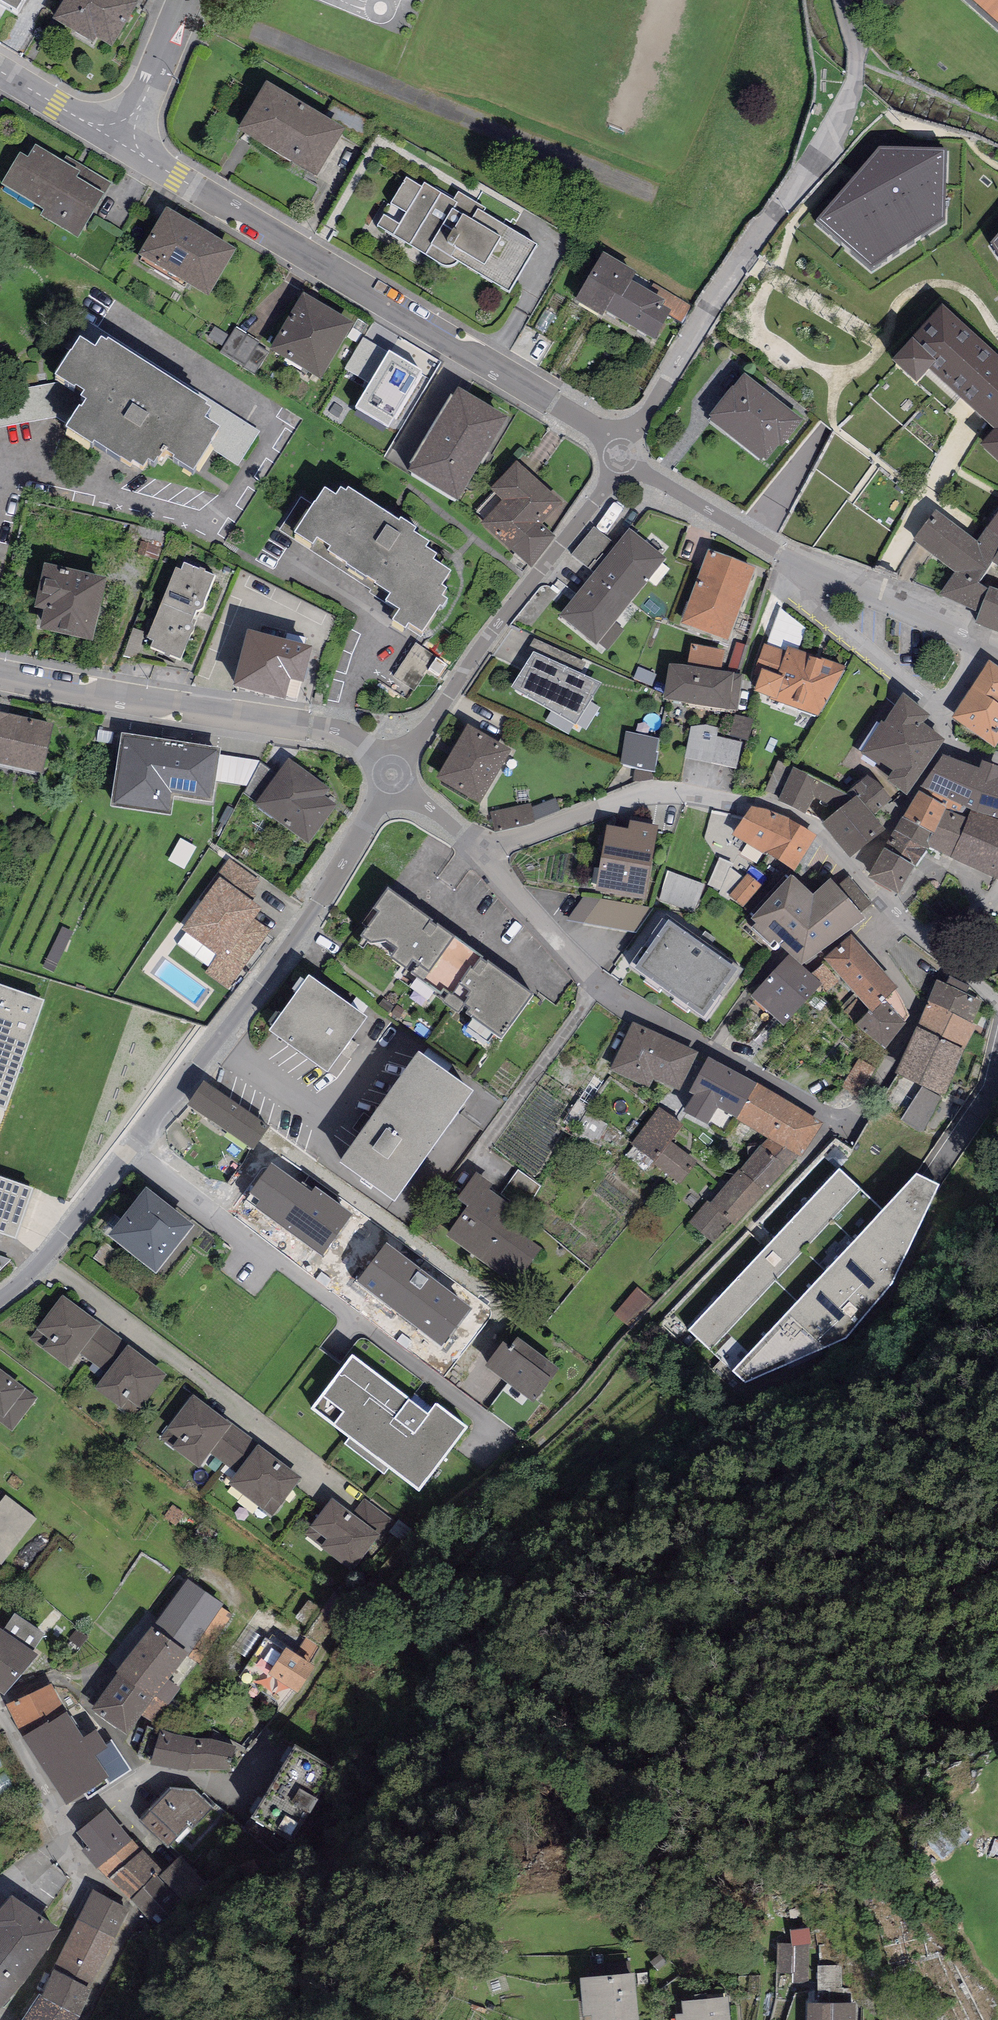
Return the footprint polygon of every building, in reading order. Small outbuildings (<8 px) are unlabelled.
[(16,15),(25,0),(0,0),(0,6),(16,15)] [(128,0),(67,0),(53,22),(93,47),(96,41),(112,51),(139,6),(128,0)] [(997,35),(997,0),(958,0),(997,35)] [(267,87),(238,134),(317,182),(346,134),(267,87)] [(953,150),(878,143),(808,223),(871,282),(949,230),(953,150)] [(81,174),(36,147),(28,161),(20,156),(1,187),(45,212),(41,219),(78,241),(104,197),(77,181),(81,174)] [(420,189),(406,180),(377,228),(441,267),(446,267),(450,267),(454,265),(457,263),(508,295),(535,249),(483,214),(485,209),(459,194),(452,203),(425,184),(420,189)] [(237,252),(168,211),(139,259),(209,300),(237,252)] [(984,245),(997,267),(997,229),(984,245)] [(636,276),(604,256),(574,304),(601,321),(605,314),(653,343),(671,314),(662,308),(665,303),(632,283),(636,276)] [(320,383),(354,326),(303,296),(269,352),(320,383)] [(888,366),(893,371),(918,394),(931,382),(989,435),(976,450),(997,471),(997,354),(943,303),(888,366)] [(221,436),(212,450),(238,466),(259,433),(78,318),(61,344),(75,353),(80,345),(95,355),(101,346),(107,350),(108,347),(208,410),(206,413),(211,416),(205,426),(221,436)] [(230,337),(214,327),(208,338),(224,348),(230,337)] [(259,343),(235,329),(230,337),(224,348),(221,353),(244,367),(257,346),(259,343)] [(380,344),(354,388),(408,420),(434,376),(380,344)] [(71,359),(55,383),(74,396),(75,394),(85,400),(81,405),(86,408),(82,416),(79,415),(71,428),(66,435),(93,452),(94,450),(131,473),(133,469),(144,476),(149,469),(154,472),(158,465),(160,467),(165,458),(174,464),(173,466),(193,479),(212,450),(221,436),(205,426),(211,416),(206,413),(208,410),(108,347),(107,350),(101,346),(95,355),(80,345),(75,353),(72,359),(71,359)] [(267,352),(257,346),(244,367),(243,368),(254,375),(267,352)] [(744,377),(708,422),(711,425),(764,466),(778,448),(781,450),(803,423),(744,377)] [(55,383),(0,394),(0,428),(56,418),(71,428),(79,415),(82,416),(86,408),(81,405),(85,400),(75,394),(74,396),(55,383)] [(408,476),(458,505),(508,422),(458,392),(408,476)] [(561,504),(516,465),(492,493),(494,495),(477,514),(485,521),(481,526),(530,569),(555,541),(541,528),(561,504)] [(336,502),(325,495),(316,508),(301,498),(279,531),(371,591),(370,594),(388,605),(386,608),(399,617),(392,627),(406,636),(409,631),(422,639),(440,612),(443,613),(447,606),(442,603),(447,595),(442,592),(451,578),(433,566),(437,561),(425,554),(429,548),(414,538),(417,535),(401,525),(399,527),(348,495),(346,498),(341,495),(336,502)] [(913,543),(955,576),(939,598),(980,614),(989,590),(997,593),(997,516),(977,544),(937,513),(913,543)] [(617,546),(594,528),(571,556),(594,574),(617,546)] [(617,546),(594,574),(631,603),(666,560),(629,531),(617,546)] [(709,552),(681,626),(727,644),(755,569),(709,552)] [(215,580),(184,567),(180,574),(176,571),(161,606),(194,619),(197,614),(199,613),(200,612),(202,612),(203,611),(204,609),(204,608),(204,606),(215,580)] [(107,582),(44,568),(35,610),(44,613),(40,632),(93,644),(107,582)] [(631,603),(594,574),(560,618),(597,647),(599,644),(608,651),(624,630),(615,624),(631,603)] [(989,590),(980,614),(976,626),(997,634),(997,593),(989,590)] [(194,619),(161,606),(147,640),(153,644),(150,650),(180,661),(190,637),(192,636),(193,634),(194,632),(194,630),(194,627),(191,626),(194,619)] [(144,633),(133,629),(125,656),(136,659),(144,633)] [(311,653),(247,637),(234,691),(285,704),(290,684),(302,687),(311,653)] [(436,657),(416,644),(394,678),(414,691),(436,657)] [(724,652),(691,646),(688,663),(721,669),(724,652)] [(786,654),(765,646),(753,676),(760,679),(754,695),(821,721),(842,670),(788,649),(786,654)] [(534,654),(511,690),(576,727),(600,686),(534,654)] [(989,664),(952,721),(995,750),(997,745),(997,670),(989,664)] [(657,675),(638,667),(633,679),(652,687),(657,675)] [(669,668),(663,702),(737,714),(742,677),(669,668)] [(930,717),(902,698),(861,757),(877,767),(874,771),(890,782),(887,786),(906,799),(946,743),(923,727),(930,717)] [(0,714),(0,767),(42,776),(53,726),(0,714)] [(752,720),(734,717),(730,738),(748,741),(752,720)] [(704,725),(690,727),(686,758),(736,770),(742,743),(717,737),(718,728),(704,725)] [(467,728),(436,781),(480,807),(511,753),(467,728)] [(660,740),(627,733),(620,765),(654,772),(660,740)] [(221,751),(122,736),(111,810),(171,819),(174,800),(213,806),(221,751)] [(918,794),(947,809),(946,810),(968,820),(971,812),(997,822),(997,770),(983,764),(980,772),(943,759),(918,794)] [(330,791),(288,761),(254,807),(308,846),(337,808),(324,799),(330,791)] [(781,799),(793,770),(794,768),(778,761),(765,792),(781,799)] [(836,792),(793,770),(781,799),(778,803),(805,817),(814,799),(841,813),(855,801),(836,792)] [(857,799),(873,818),(892,802),(878,786),(864,777),(850,792),(857,799)] [(918,794),(904,822),(933,836),(934,837),(946,810),(947,809),(918,794)] [(841,813),(822,828),(850,862),(885,834),(873,818),(857,799),(855,801),(841,813)] [(556,800),(532,809),(534,822),(561,812),(556,800)] [(531,804),(490,812),(494,834),(535,825),(534,822),(532,809),(531,804)] [(764,857),(765,855),(786,820),(752,809),(732,837),(764,857)] [(950,858),(968,820),(946,810),(934,837),(933,836),(927,848),(950,858)] [(971,812),(968,820),(950,858),(950,860),(997,882),(997,822),(971,812)] [(816,837),(786,820),(765,855),(795,872),(816,837)] [(904,822),(901,820),(894,833),(926,850),(927,848),(933,836),(904,822)] [(627,833),(607,830),(596,895),(645,903),(658,829),(629,824),(627,833)] [(926,850),(894,833),(883,853),(915,871),(926,850)] [(915,871),(883,853),(867,882),(899,899),(915,871)] [(259,883),(228,861),(199,900),(203,903),(181,932),(217,958),(205,974),(227,990),(270,932),(254,920),(261,911),(247,900),(259,883)] [(706,885),(668,871),(660,899),(694,911),(706,885)] [(792,879),(746,926),(769,948),(774,945),(788,957),(801,969),(865,922),(830,882),(813,897),(792,879)] [(406,974),(422,986),(456,940),(390,892),(374,914),(378,918),(361,940),(407,973),(406,974)] [(647,908),(582,896),(569,919),(631,931),(647,908)] [(75,932),(62,926),(46,960),(59,966),(75,932)] [(737,975),(669,926),(634,974),(704,1022),(737,975)] [(533,997),(456,940),(422,986),(445,1003),(443,1005),(459,1017),(462,1014),(500,1042),(533,997)] [(898,991),(851,940),(825,964),(870,1014),(873,1017),(896,993),(898,991)] [(801,969),(788,957),(750,999),(783,1028),(821,986),(801,969)] [(309,982),(269,1037),(327,1078),(367,1024),(309,982)] [(982,1002),(937,983),(915,1031),(917,1031),(965,1052),(976,1026),(972,1025),(982,1002)] [(0,989),(0,1109),(9,1112),(45,1004),(0,989)] [(907,1018),(896,993),(873,1017),(870,1014),(856,1028),(885,1053),(905,1026),(903,1024),(907,1018)] [(696,1053),(632,1026),(612,1073),(650,1089),(653,1081),(679,1092),(696,1053)] [(944,1101),(965,1052),(917,1031),(895,1077),(922,1090),(941,1099),(944,1101)] [(364,1137),(340,1171),(395,1210),(474,1099),(419,1060),(374,1123),(364,1116),(354,1130),(364,1137)] [(757,1087),(708,1060),(689,1096),(694,1099),(684,1117),(707,1129),(717,1111),(737,1122),(757,1087)] [(205,1083),(188,1108),(250,1151),(267,1127),(205,1083)] [(823,1125),(757,1087),(737,1122),(766,1139),(799,1158),(803,1160),(823,1125)] [(922,1135),(941,1099),(922,1090),(900,1122),(922,1135)] [(684,1127),(659,1109),(630,1147),(682,1186),(698,1165),(670,1145),(684,1127)] [(323,1167),(267,1127),(250,1151),(245,1158),(273,1177),(265,1189),(293,1209),(323,1167)] [(799,1158),(766,1139),(738,1173),(763,1194),(799,1158)] [(763,1194),(738,1173),(713,1202),(709,1199),(688,1223),(712,1244),(730,1224),(734,1228),(763,1194)] [(886,1215),(839,1173),(690,1333),(735,1372),(732,1375),(746,1386),(847,1341),(893,1283),(939,1190),(917,1179),(886,1215)] [(494,1188),(476,1176),(457,1203),(467,1210),(447,1239),(516,1287),(541,1252),(500,1223),(510,1209),(489,1195),(494,1188)] [(0,1181),(0,1235),(12,1240),(30,1192),(0,1181)] [(147,1193),(109,1242),(156,1279),(194,1230),(147,1193)] [(0,1257),(0,1272),(11,1261),(0,1257)] [(652,1301),(636,1288),(614,1315),(630,1328),(652,1301)] [(95,1323),(61,1298),(30,1339),(42,1349),(41,1351),(69,1371),(80,1355),(102,1328),(95,1323)] [(97,1321),(95,1323),(102,1328),(80,1355),(107,1375),(128,1348),(129,1346),(97,1321)] [(510,1352),(503,1347),(485,1371),(534,1406),(558,1372),(517,1342),(510,1352)] [(166,1378),(128,1348),(107,1375),(95,1390),(121,1411),(123,1410),(134,1419),(166,1378)] [(429,1417),(352,1359),(311,1413),(350,1443),(346,1448),(384,1478),(388,1473),(419,1496),(468,1432),(436,1408),(429,1417)] [(12,1432),(37,1398),(0,1371),(0,1423),(12,1432)] [(232,1427),(193,1397),(160,1439),(173,1448),(172,1450),(198,1470),(211,1454),(232,1427)] [(233,1426),(232,1427),(211,1454),(235,1472),(257,1444),(233,1426)] [(301,1480),(259,1448),(229,1486),(272,1519),(301,1480)] [(6,1496),(0,1503),(0,1564),(3,1566),(37,1521),(6,1496)] [(352,1516),(331,1500),(304,1535),(321,1548),(320,1550),(352,1574),(380,1538),(352,1516)] [(364,1500),(352,1516),(380,1538),(382,1539),(394,1522),(364,1500)] [(223,1606),(188,1582),(153,1632),(187,1657),(223,1606)] [(352,1608),(333,1595),(306,1636),(325,1648),(352,1608)] [(14,1616),(2,1635),(0,1633),(0,1697),(4,1700),(38,1660),(31,1656),(44,1635),(14,1616)] [(247,1659),(260,1638),(248,1630),(234,1651),(247,1659)] [(187,1657),(153,1632),(151,1631),(118,1675),(119,1676),(154,1702),(156,1698),(166,1705),(169,1707),(181,1690),(171,1682),(188,1658),(187,1657)] [(315,1670),(266,1638),(237,1682),(257,1696),(260,1691),(281,1705),(290,1691),(297,1696),(315,1670)] [(154,1702),(119,1676),(91,1713),(127,1739),(143,1717),(154,1702)] [(51,1686),(7,1708),(22,1738),(66,1717),(51,1686)] [(166,1705),(156,1698),(154,1702),(143,1717),(152,1724),(166,1705)] [(67,1717),(22,1741),(66,1810),(85,1798),(87,1802),(108,1789),(107,1787),(131,1772),(112,1742),(104,1747),(95,1732),(82,1740),(67,1717)] [(200,1743),(161,1734),(150,1769),(187,1776),(189,1772),(228,1771),(236,1748),(213,1743),(200,1743)] [(333,1774),(293,1752),(253,1824),(293,1846),(333,1774)] [(15,1785),(0,1757),(0,1793),(15,1785)] [(213,1809),(193,1791),(170,1789),(139,1821),(167,1851),(213,1809)] [(106,1812),(77,1836),(87,1848),(81,1853),(97,1872),(99,1871),(132,1843),(106,1812)] [(950,1815),(926,1836),(945,1858),(969,1837),(950,1815)] [(162,1874),(132,1843),(99,1871),(110,1882),(131,1903),(155,1877),(158,1879),(162,1874)] [(162,1874),(158,1879),(183,1902),(212,1887),(178,1858),(162,1874)] [(155,1877),(131,1903),(160,1928),(183,1902),(158,1879),(155,1877)] [(129,1911),(93,1893),(78,1921),(115,1940),(129,1911)] [(13,1898),(0,1914),(0,2011),(61,1939),(13,1898)] [(88,1992),(115,1940),(78,1921),(51,1973),(88,1992)] [(92,1993),(88,1992),(51,1973),(38,1997),(78,2019),(92,1993)] [(580,1982),(583,2019),(639,2019),(636,1977),(580,1982)] [(38,1997),(25,2019),(77,2019),(78,2019),(38,1997)] [(681,2004),(682,2016),(675,2017),(675,2019),(730,2019),(728,2000),(681,2004)] [(807,2007),(807,2019),(855,2019),(855,2007),(807,2007)]
